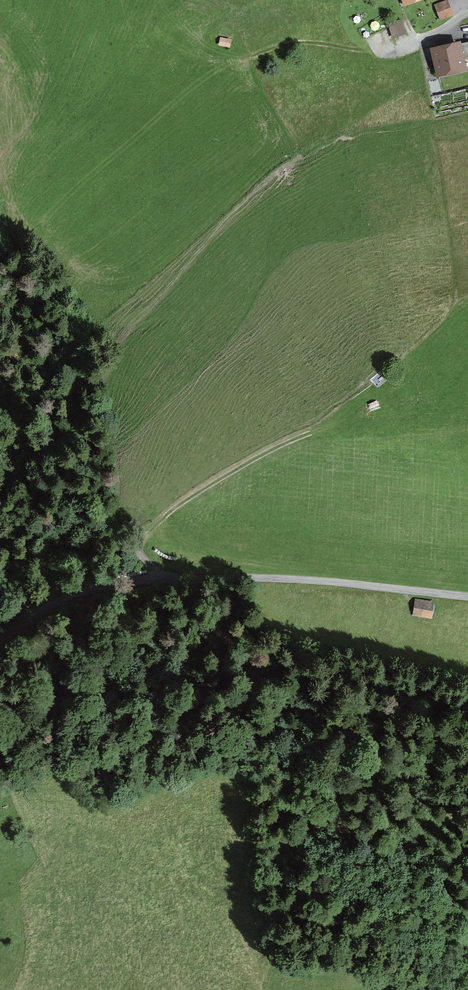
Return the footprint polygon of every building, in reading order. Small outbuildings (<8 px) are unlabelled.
[(447,0),(435,5),(440,20),(453,15),(447,0)] [(389,23),(395,35),(408,29),(402,17),(389,23)] [(458,45),(434,50),(439,73),(463,68),(458,45)] [(431,603),(417,601),(415,613),(429,615),(431,603)]
